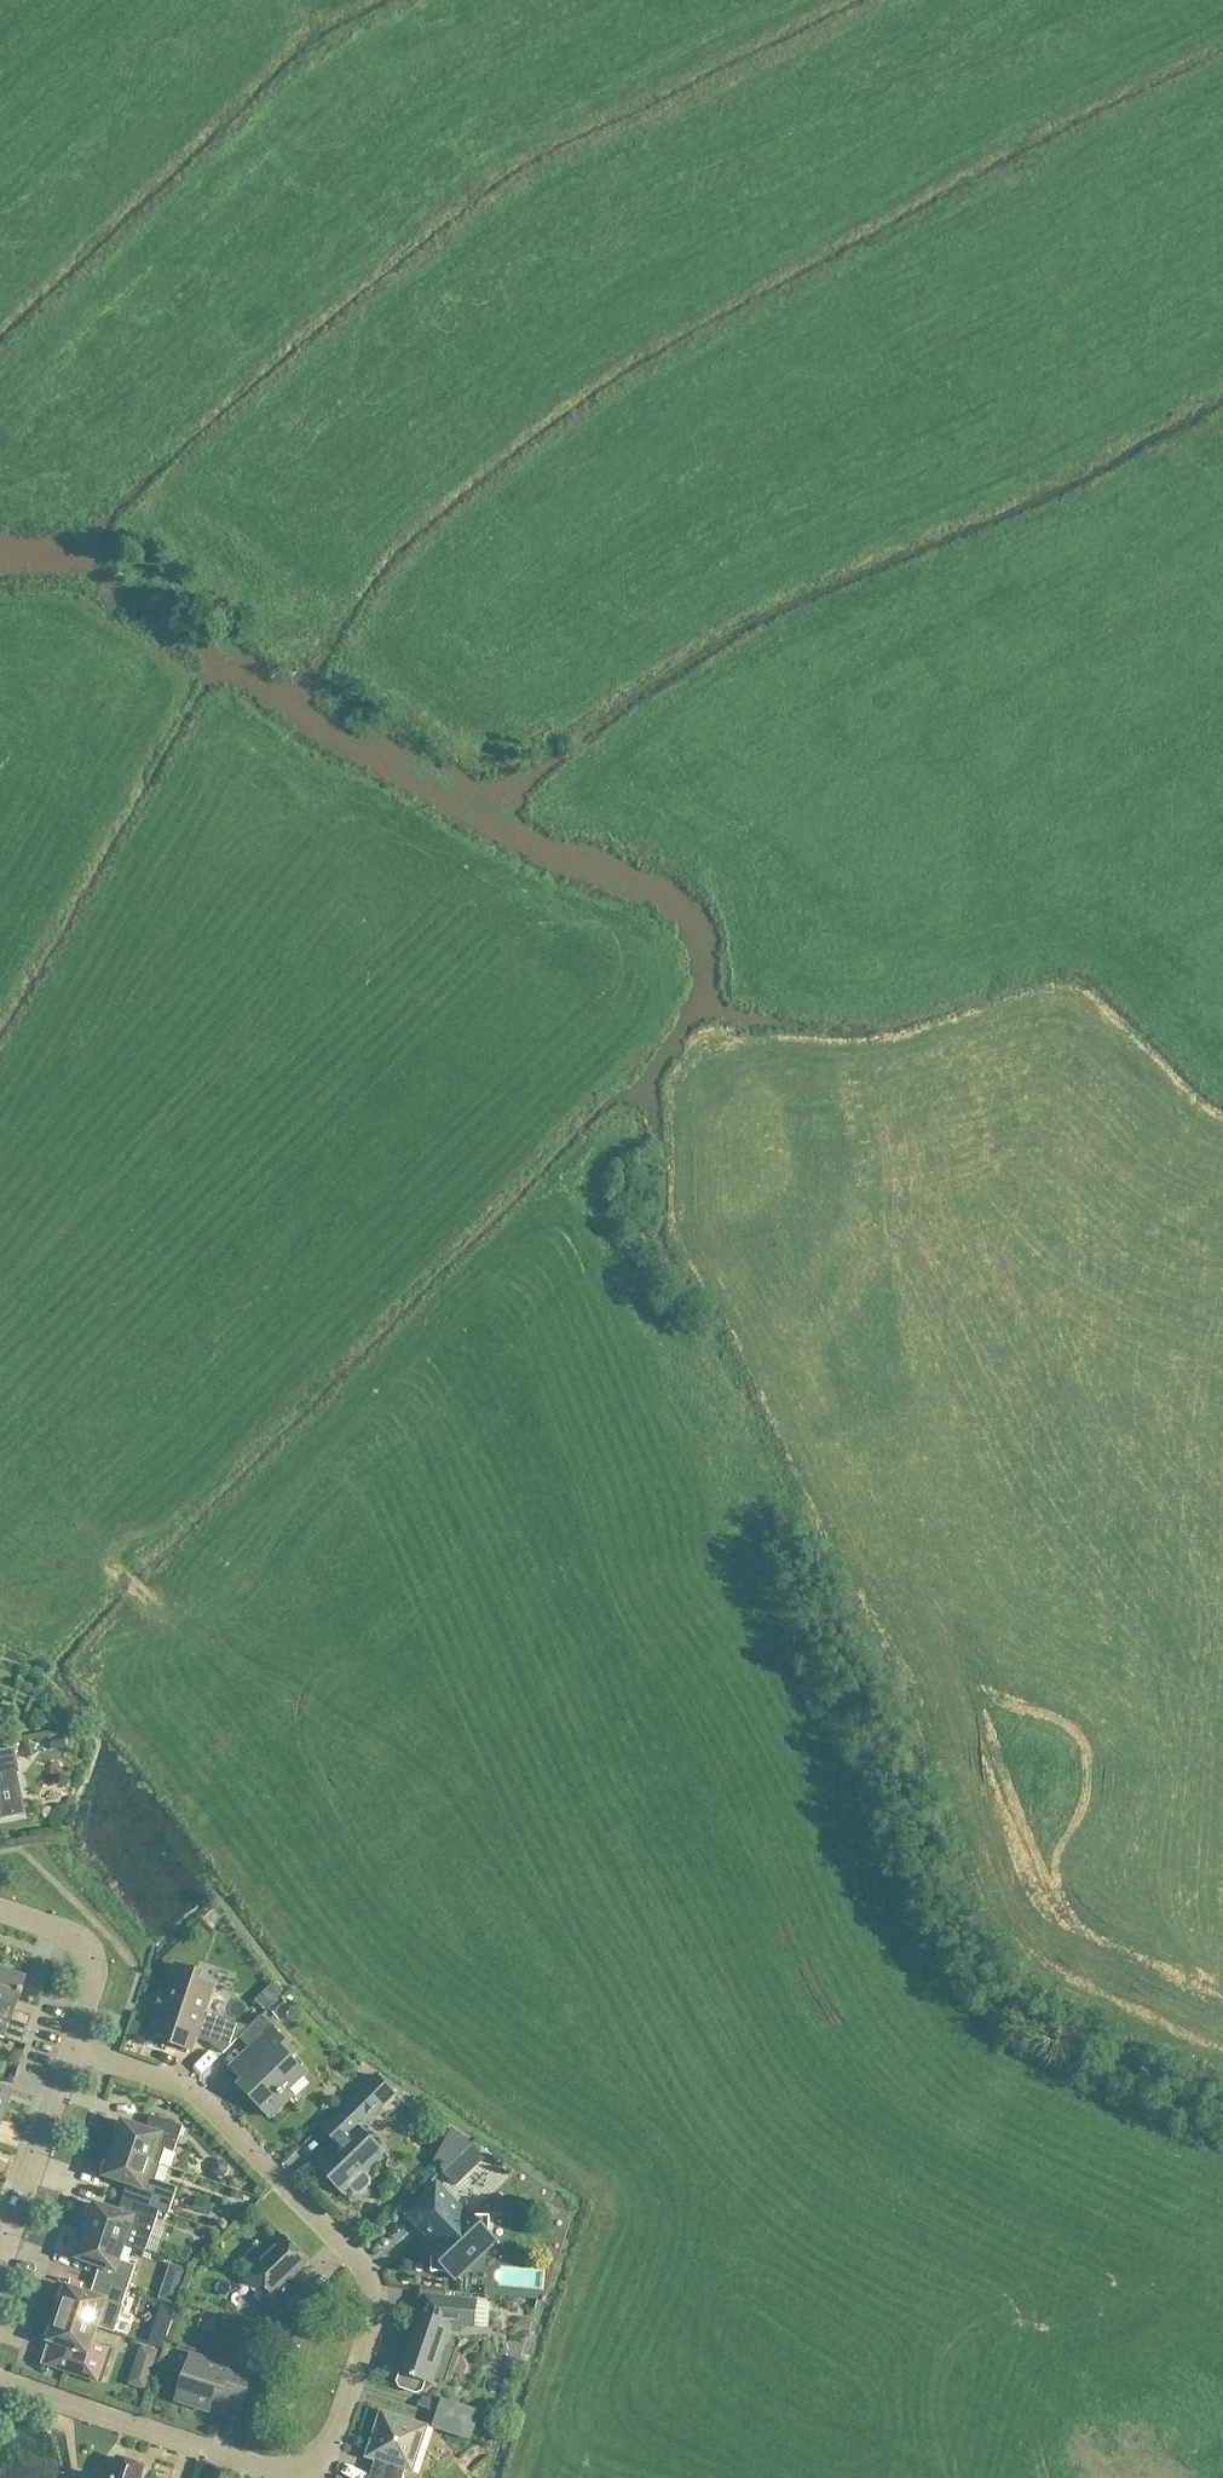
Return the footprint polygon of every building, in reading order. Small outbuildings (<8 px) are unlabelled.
[(12,1750),(0,1752),(0,1788),(8,1777),(17,1775),(12,1750)] [(175,1967),(153,2032),(169,2038),(167,2045),(192,2053),(214,1987),(198,1982),(200,1975),(175,1967)] [(20,2046),(29,2018),(12,2013),(23,1980),(0,1972),(0,2039),(20,2046)] [(264,2011),(274,2001),(265,1992),(255,2002),(264,2011)] [(220,2019),(211,2046),(222,2056),(249,2029),(220,2019)] [(261,2064),(238,2087),(269,2120),(290,2101),(285,2095),(305,2076),(289,2059),(295,2054),(271,2029),(249,2051),(261,2064)] [(342,2195),(349,2189),(354,2195),(360,2195),(368,2187),(368,2181),(362,2175),(383,2155),(359,2130),(394,2096),(376,2078),(322,2130),(336,2145),(314,2167),(342,2195)] [(1,2118),(10,2090),(0,2087),(0,2118),(1,2118)] [(112,2151),(159,2167),(164,2151),(173,2154),(182,2128),(150,2117),(145,2131),(121,2123),(112,2151)] [(486,2163),(472,2148),(443,2176),(456,2191),(486,2163)] [(158,2213),(168,2216),(176,2190),(153,2182),(159,2167),(112,2151),(103,2178),(127,2186),(122,2200),(154,2211),(154,2212),(158,2213)] [(436,2184),(404,2215),(431,2243),(424,2250),(430,2257),(430,2275),(448,2275),(454,2282),(495,2243),(489,2236),(489,2218),(471,2218),(465,2211),(463,2212),(436,2184)] [(158,2213),(154,2212),(154,2211),(122,2200),(117,2214),(93,2206),(84,2233),(124,2247),(145,2254),(158,2213)] [(94,2283),(126,2293),(135,2268),(119,2262),(124,2247),(84,2233),(75,2261),(99,2269),(94,2283)] [(274,2320),(297,2298),(285,2285),(307,2264),(283,2239),(248,2273),(264,2289),(253,2299),(274,2320)] [(186,2269),(165,2262),(160,2277),(181,2284),(186,2269)] [(490,2275),(491,2300),(542,2297),(541,2272),(490,2275)] [(126,2293),(94,2283),(90,2296),(66,2288),(56,2316),(96,2329),(102,2314),(118,2319),(126,2293)] [(401,2351),(394,2373),(398,2375),(395,2383),(398,2389),(415,2395),(421,2392),(424,2383),(431,2386),(451,2327),(473,2329),(476,2303),(422,2298),(417,2315),(415,2314),(403,2351),(401,2351)] [(156,2319),(170,2324),(175,2311),(160,2306),(156,2319)] [(71,2351),(67,2365),(103,2378),(112,2352),(91,2345),(96,2329),(56,2316),(47,2343),(71,2351)] [(140,2354),(127,2388),(142,2394),(156,2361),(140,2354)] [(212,2402),(239,2411),(251,2376),(190,2355),(174,2403),(208,2414),(212,2402)] [(411,2474),(426,2428),(380,2413),(365,2459),(379,2464),(374,2477),(402,2477),(404,2472),(411,2474)] [(117,2460),(111,2477),(139,2477),(142,2469),(117,2460)]
